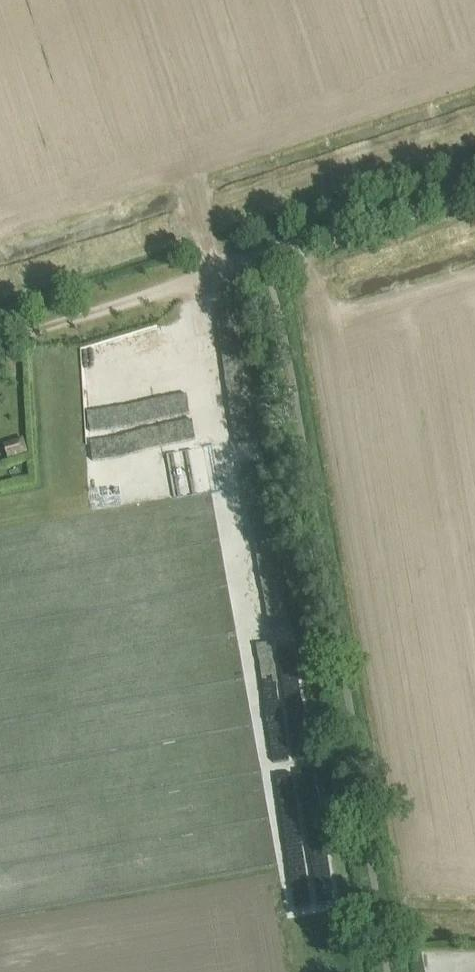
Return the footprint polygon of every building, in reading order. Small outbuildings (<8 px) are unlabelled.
[(24,438),(3,445),(9,461),(29,455),(24,438)]
